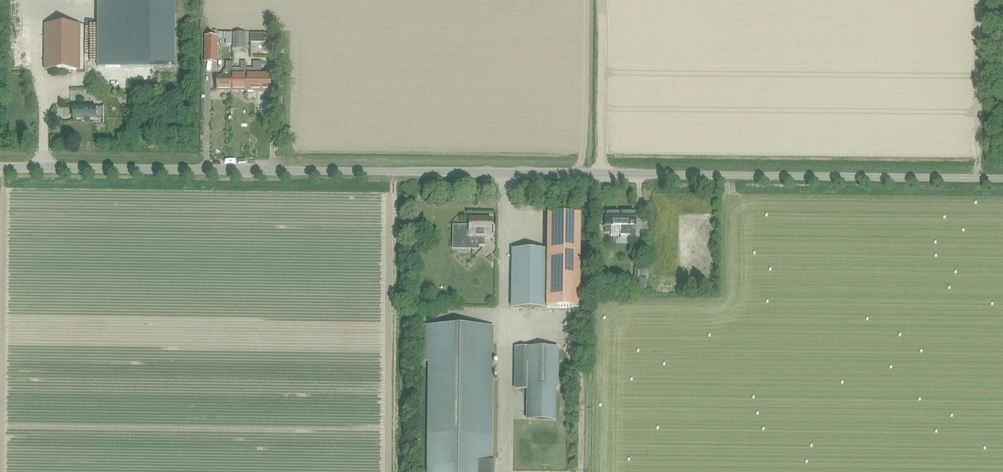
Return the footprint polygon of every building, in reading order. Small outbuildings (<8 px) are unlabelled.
[(172,0),(110,0),(110,1),(107,1),(97,1),(97,67),(109,67),(172,67),(172,0)] [(80,70),(80,25),(44,25),(44,70),(80,70)] [(277,33),(263,33),(264,40),(271,40),(271,47),(278,47),(277,33)] [(232,49),(245,50),(245,34),(233,34),(232,49)] [(204,37),(204,63),(216,63),(216,38),(204,37)] [(216,91),(231,91),(231,69),(231,63),(225,62),(225,69),(221,74),(221,76),(217,76),(216,76),(216,91)] [(245,91),(246,69),(246,63),(240,63),(240,69),(231,69),(231,91),(245,91)] [(245,91),(259,91),(260,91),(260,63),(252,63),(252,69),(246,69),(245,91)] [(95,108),(83,108),(83,99),(77,99),(77,108),(73,107),(73,119),(95,120),(95,119),(103,119),(103,108),(95,108)] [(620,227),(620,214),(605,213),(604,233),(610,233),(611,233),(611,226),(620,227)] [(635,242),(635,214),(620,214),(620,227),(620,239),(621,235),(630,235),(630,242),(635,242)] [(510,305),(546,305),(546,308),(572,308),(572,312),(579,312),(580,215),(547,215),(547,253),(511,252),(510,305)] [(490,239),(490,231),(491,219),(468,219),(468,226),(452,225),(452,249),(479,250),(479,246),(485,246),(485,239),(490,239)] [(646,292),(647,279),(642,279),(642,268),(634,268),(633,292),(646,292)] [(565,321),(565,335),(578,335),(578,321),(565,321)] [(424,326),(424,362),(428,362),(427,471),(496,471),(496,462),(492,462),(493,326),(424,326)] [(556,350),(516,350),(515,390),(527,390),(527,421),(555,421),(556,350)]
